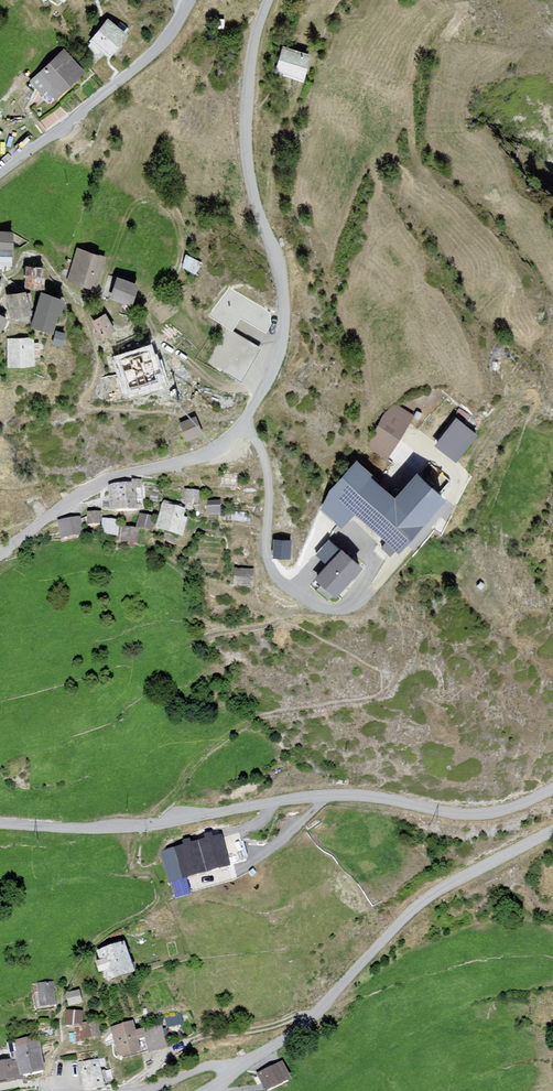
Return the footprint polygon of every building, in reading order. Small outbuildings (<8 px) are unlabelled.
[(113,22),(98,43),(119,58),(134,37),(113,22)] [(318,56),(287,48),(280,76),(311,83),(318,56)] [(69,52),(42,77),(64,102),(91,77),(69,52)] [(12,234),(0,233),(0,248),(12,248),(12,234)] [(102,257),(78,250),(69,281),(94,288),(102,257)] [(13,266),(12,251),(0,252),(0,266),(13,266)] [(188,260),(182,272),(197,280),(203,269),(188,260)] [(137,286),(118,280),(112,297),(131,304),(137,286)] [(270,313),(229,290),(208,317),(233,331),(241,318),(266,332),(271,323),(270,313)] [(26,293),(8,297),(13,316),(30,312),(26,293)] [(63,301),(43,295),(34,325),(53,331),(63,301)] [(105,316),(95,322),(103,336),(114,330),(105,316)] [(0,317),(0,339),(10,323),(0,317)] [(261,348),(228,330),(209,363),(241,382),(261,348)] [(33,339),(8,340),(9,366),(34,365),(33,339)] [(63,355),(66,344),(58,342),(55,353),(63,355)] [(158,383),(148,352),(120,361),(130,392),(158,383)] [(395,402),(370,447),(392,459),(417,415),(395,402)] [(456,417),(433,447),(454,464),(478,434),(456,417)] [(202,418),(184,425),(191,443),(209,436),(202,418)] [(356,460),(328,490),(320,509),(341,527),(354,512),(386,541),(380,547),(390,556),(396,550),(399,552),(448,499),(418,472),(395,496),(356,460)] [(140,484),(113,485),(115,513),(141,512),(140,484)] [(204,490),(187,490),(187,504),(203,504),(204,490)] [(224,502),(213,502),(213,514),(225,514),(224,502)] [(191,508),(165,504),(161,532),(187,536),(191,508)] [(249,512),(235,512),(235,521),(249,521),(249,512)] [(104,513),(91,513),(91,526),(104,526),(104,513)] [(157,517),(141,515),(139,528),(156,530),(157,517)] [(84,517),(62,522),(66,543),(88,538),(84,517)] [(119,521),(109,521),(109,536),(119,536),(119,521)] [(142,530),(125,528),(124,543),(140,544),(142,530)] [(290,541),(274,541),(273,556),(290,557),(290,541)] [(363,567),(341,548),(314,578),(336,598),(363,567)] [(259,570),(241,570),(241,588),(259,588),(259,570)] [(235,865),(226,834),(203,841),(212,872),(235,865)] [(202,841),(179,849),(188,879),(212,872),(202,841)] [(131,943),(103,953),(115,984),(142,974),(131,943)] [(57,983),(41,986),(44,1006),(61,1003),(57,983)] [(69,1002),(83,999),(80,988),(67,990),(69,1002)] [(87,1012),(71,1011),(70,1027),(87,1027),(87,1012)] [(100,1032),(99,1021),(92,1022),(93,1033),(100,1032)] [(138,1022),(116,1029),(125,1058),(146,1051),(138,1022)] [(41,1035),(18,1041),(27,1077),(50,1071),(41,1035)] [(0,1064),(0,1072),(4,1084),(25,1078),(19,1058),(0,1064)] [(83,1064),(90,1090),(110,1086),(103,1059),(83,1064)] [(262,1074),(272,1090),(280,1090),(298,1081),(287,1060),(262,1074)]
